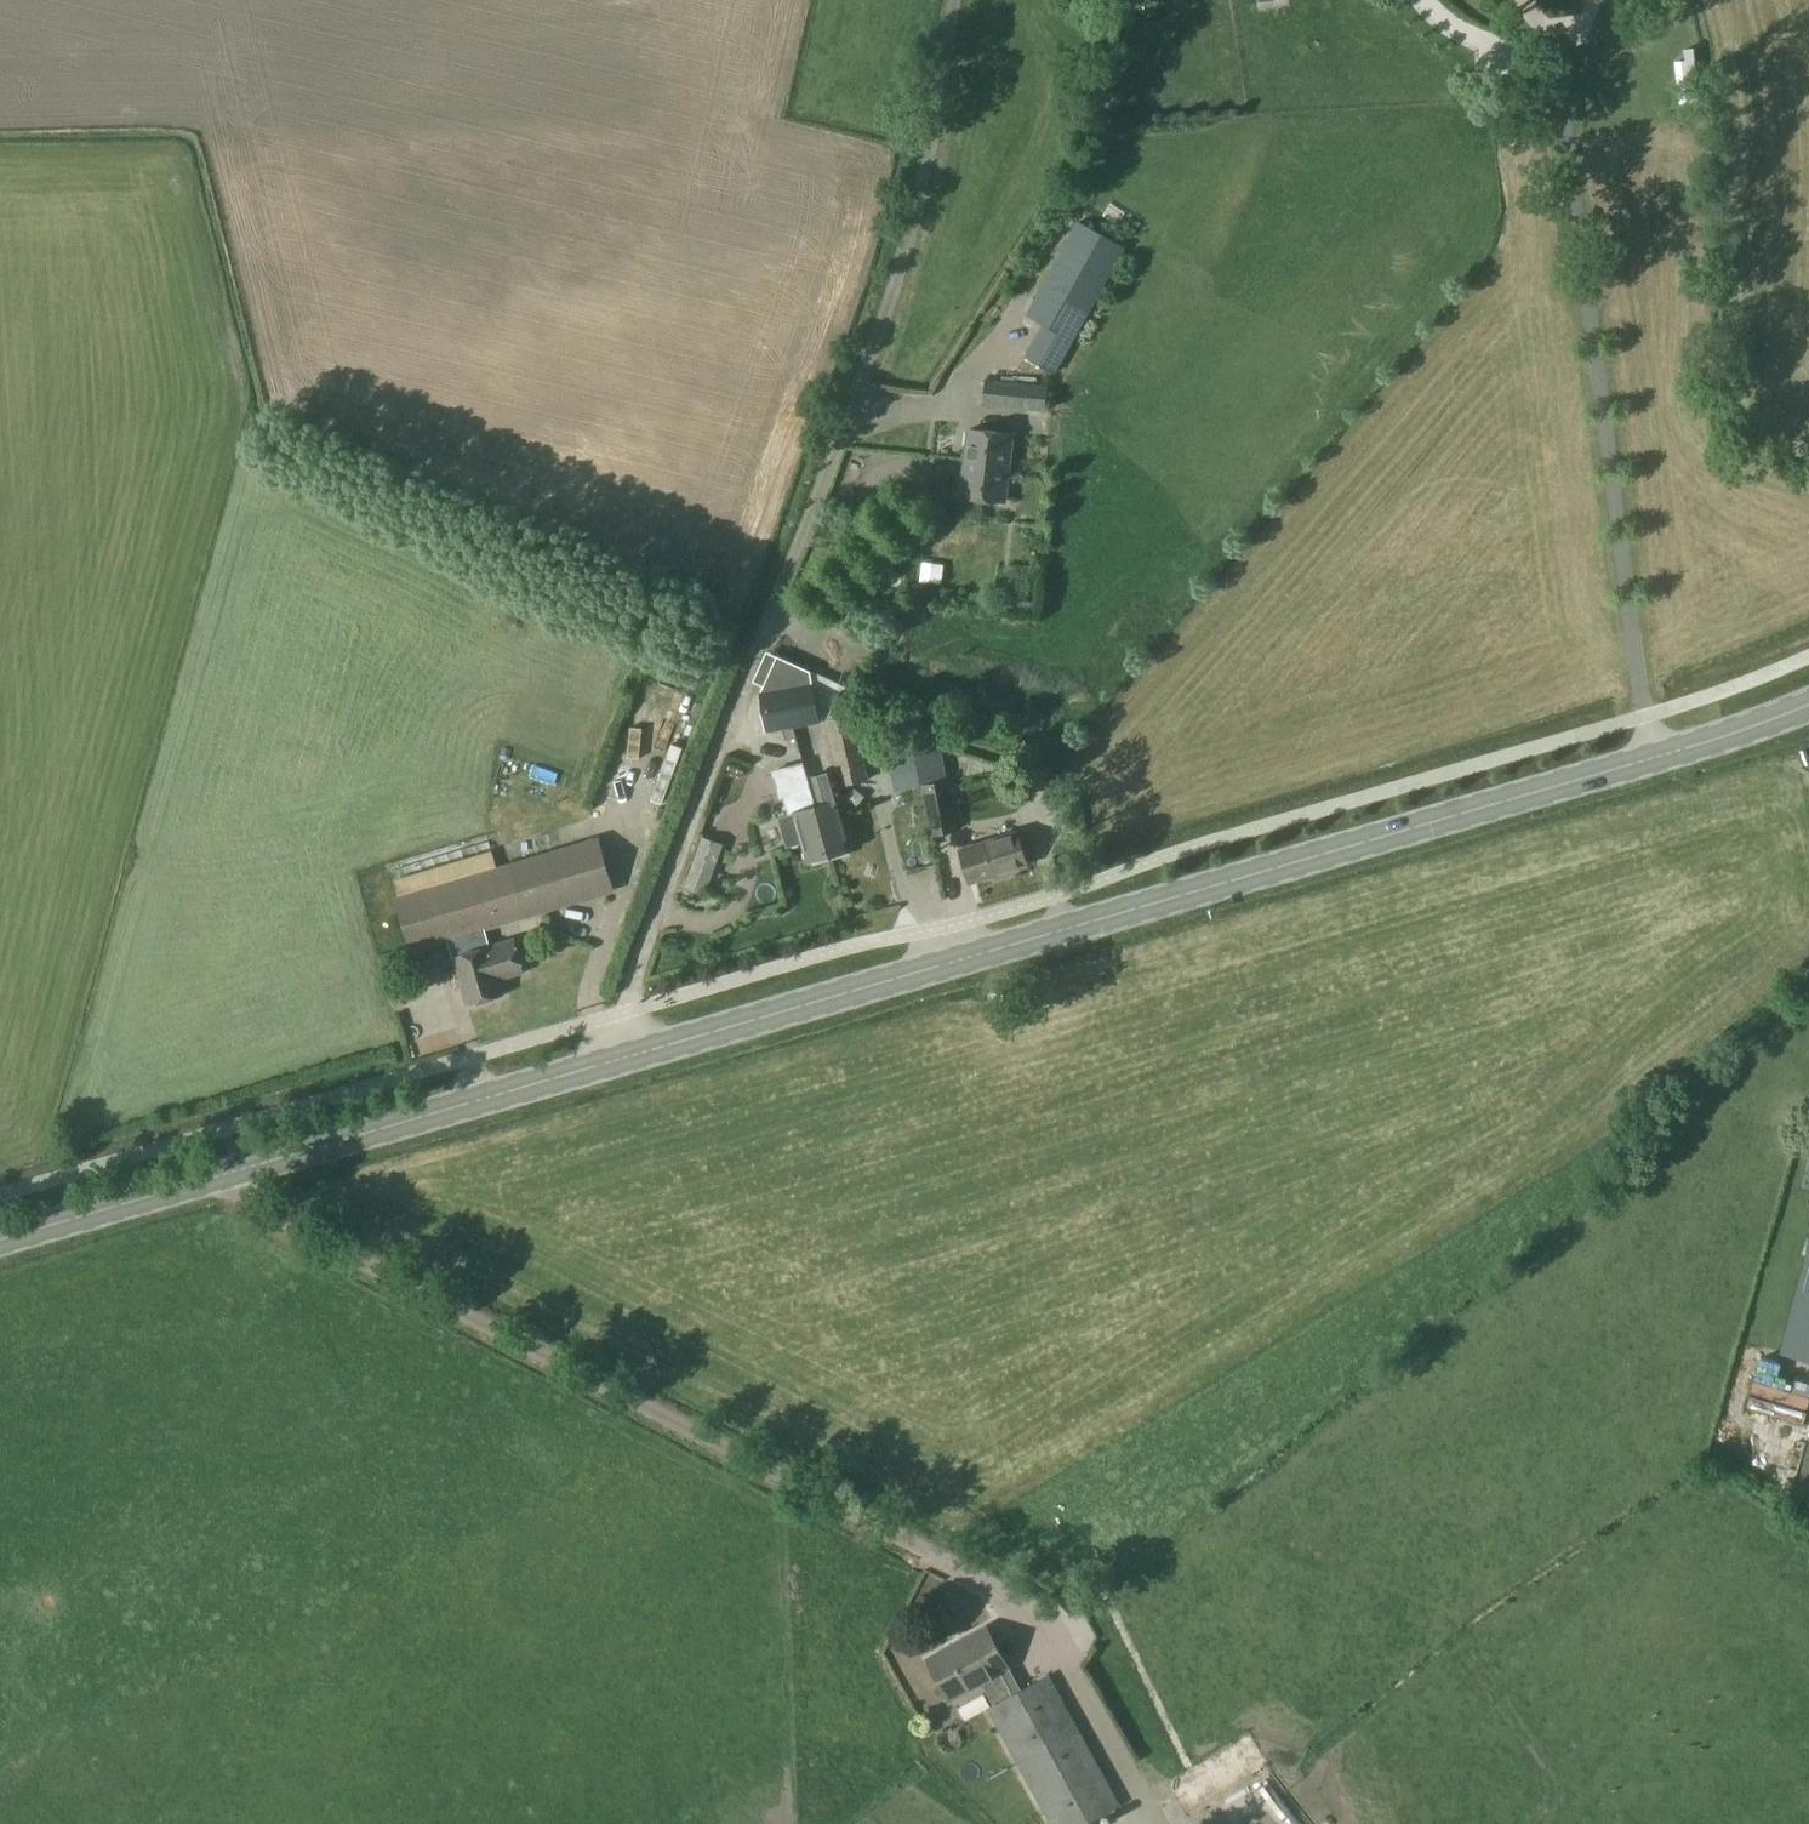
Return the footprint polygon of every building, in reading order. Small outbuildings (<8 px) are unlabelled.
[(1024,356),(1055,373),(1126,246),(1078,221),(1025,314),(1042,324),(1024,356)] [(1047,384),(984,378),(982,405),(1045,411),(1047,384)] [(961,496),(1005,500),(1012,433),(968,429),(961,496)] [(1033,612),(1035,601),(1012,599),(1011,610),(1033,612)] [(822,721),(811,670),(777,655),(759,692),(766,730),(822,721)] [(658,739),(668,708),(644,700),(633,731),(658,739)] [(923,734),(877,747),(888,785),(914,779),(910,766),(930,761),(923,734)] [(790,740),(763,744),(765,764),(793,760),(790,740)] [(809,785),(803,762),(773,771),(780,797),(788,794),(794,814),(779,818),(788,846),(802,841),(808,861),(830,854),(815,805),(816,805),(809,785)] [(957,830),(948,781),(922,786),(931,834),(957,830)] [(815,805),(830,854),(852,848),(833,788),(817,793),(820,804),(816,805),(815,805)] [(1009,873),(1008,869),(1027,863),(1017,832),(1014,833),(1012,827),(1000,830),(1002,836),(959,849),(966,873),(983,868),(985,875),(991,873),(992,874),(994,873),(995,877),(1009,873)] [(683,886),(707,897),(725,845),(716,842),(701,836),(683,886)] [(448,939),(468,1006),(503,995),(498,980),(524,972),(514,938),(488,946),(483,929),(612,891),(597,839),(395,899),(411,950),(448,939)] [(1800,1284),(1808,1286),(1808,1249),(1800,1284)] [(988,1708),(1051,1823),(1083,1823),(1118,1805),(1048,1676),(1013,1694),(1001,1671),(1008,1667),(986,1627),(927,1659),(949,1700),(980,1683),(992,1706),(988,1708)]
